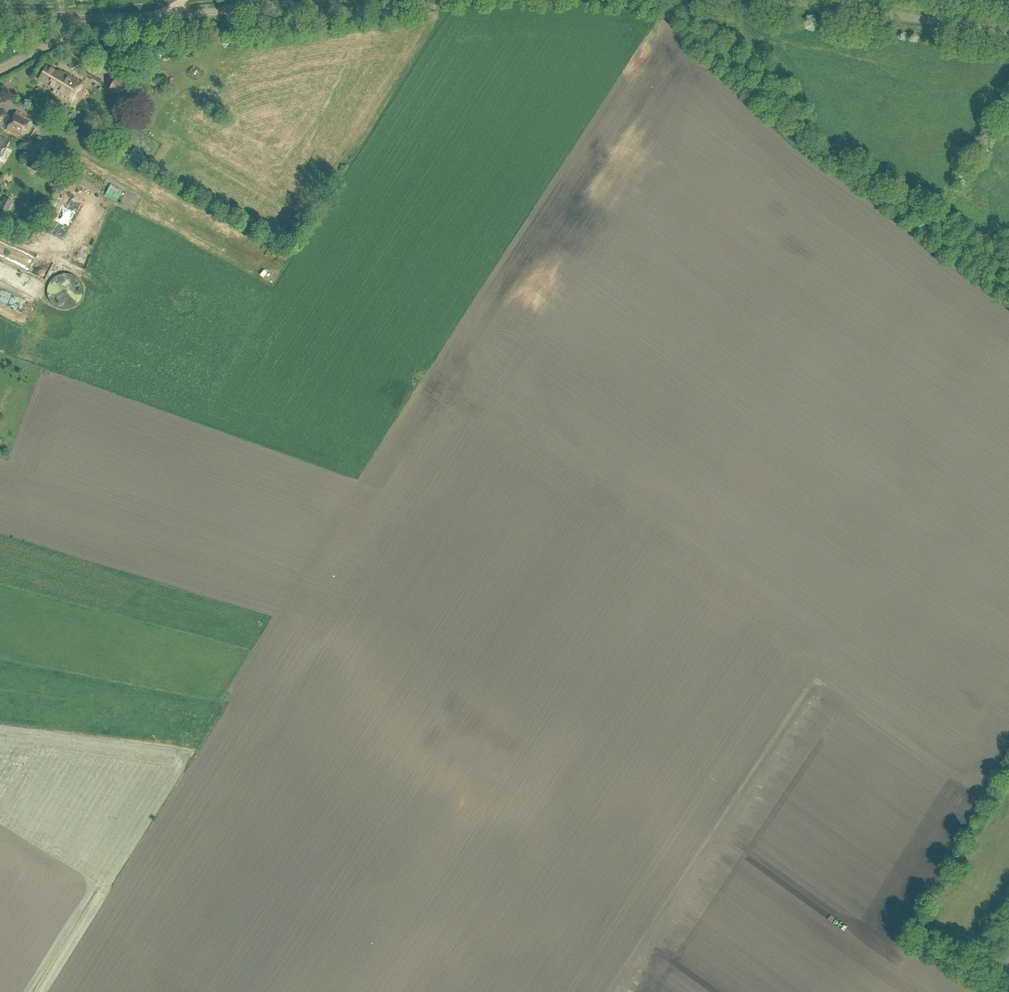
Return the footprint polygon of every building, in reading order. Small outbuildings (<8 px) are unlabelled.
[(64,61),(72,70),(78,65),(69,56),(64,61)] [(46,66),(38,80),(55,89),(54,92),(72,103),(83,84),(65,74),(64,75),(46,66)] [(146,71),(144,74),(141,80),(154,87),(157,81),(159,78),(146,71)] [(119,95),(125,84),(115,79),(109,89),(119,95)] [(22,89),(55,105),(59,97),(26,80),(22,89)] [(102,104),(106,97),(98,91),(93,98),(102,104)] [(163,103),(156,98),(153,103),(160,108),(163,103)] [(5,132),(19,139),(30,119),(16,112),(5,132)] [(10,143),(0,137),(0,161),(10,143)] [(43,152),(47,154),(52,146),(40,139),(33,150),(42,154),(43,152)] [(58,145),(52,153),(61,159),(67,151),(58,145)] [(37,173),(45,159),(35,153),(27,167),(37,173)] [(6,214),(13,202),(4,197),(0,205),(0,223),(6,214)] [(47,290),(47,292),(47,293),(47,295),(48,297),(48,298),(49,300),(50,302),(51,303),(52,305),(54,306),(55,307),(57,308),(58,308),(60,309),(62,309),(63,310),(65,310),(67,310),(68,309),(70,309),(72,308),(73,308),(75,307),(76,306),(78,304),(79,303),(80,301),(81,300),(82,298),(82,296),(83,295),(83,293),(83,292),(83,290),(83,288),(82,287),(82,285),(81,283),(80,282),(79,280),(78,279),(76,278),(75,276),(73,276),(71,275),(70,274),(68,274),(66,274),(65,274),(63,274),(61,274),(60,274),(58,275),(56,276),(55,277),(53,278),(52,279),(51,280),(50,282),(49,283),(48,285),(47,287),(47,289),(47,290)]
